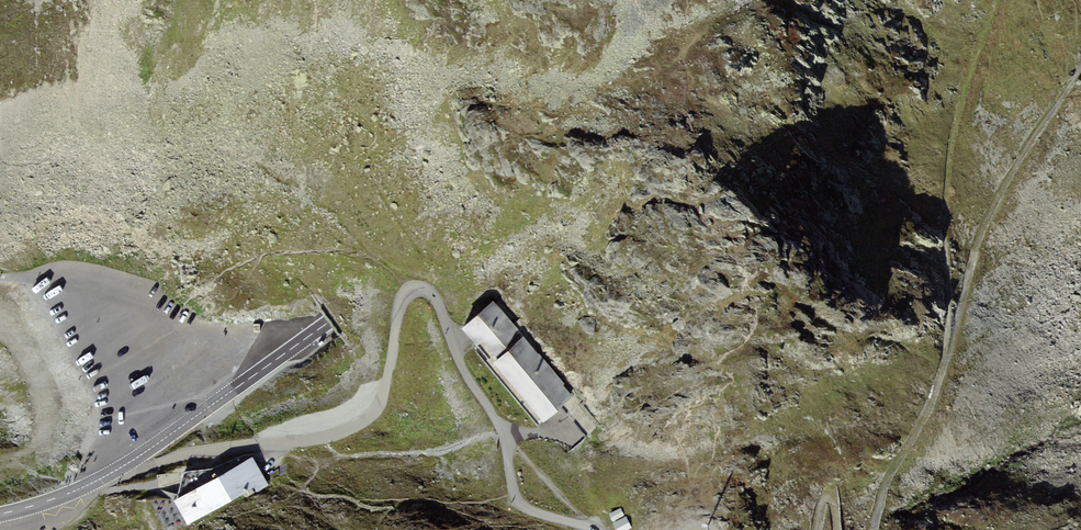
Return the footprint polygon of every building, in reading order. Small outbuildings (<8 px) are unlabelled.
[(496,361),(543,418),(558,405),(566,414),(585,438),(598,427),(579,405),(583,401),(565,380),(562,382),(538,353),(537,354),(493,301),(464,326),(476,340),(481,336),(500,358),(496,361)] [(254,484),(257,490),(266,485),(252,459),(212,481),(211,469),(184,472),(176,501),(188,521),(254,484)] [(620,509),(610,514),(613,519),(623,515),(620,509)] [(615,523),(618,529),(623,529),(630,527),(625,518),(615,523)]
